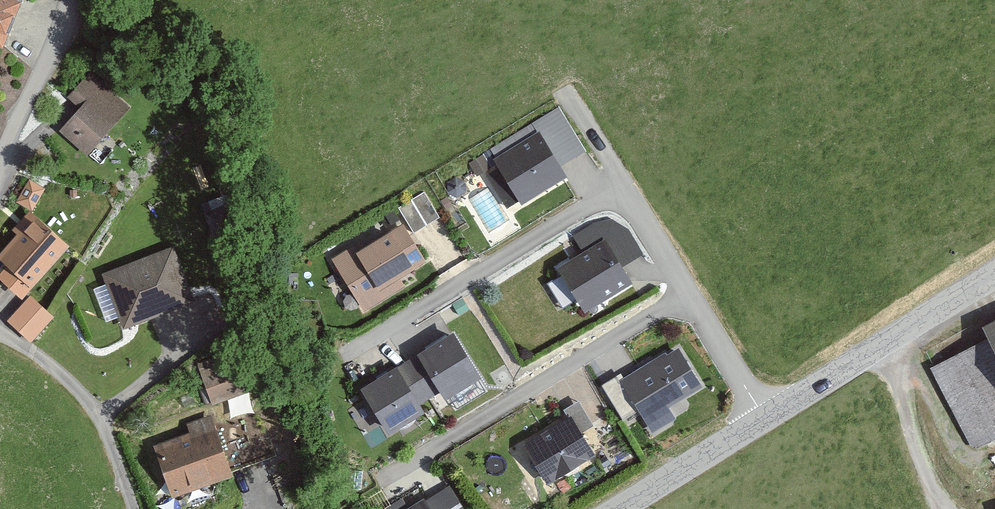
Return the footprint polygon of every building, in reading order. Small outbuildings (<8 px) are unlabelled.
[(8,45),(24,0),(0,0),(0,42),(8,45)] [(71,92),(88,107),(65,132),(92,157),(134,111),(91,71),(71,92)] [(534,137),(491,163),(519,207),(562,181),(534,137)] [(428,191),(403,207),(420,233),(444,217),(428,191)] [(0,275),(0,279),(21,299),(71,244),(39,215),(0,257),(0,263),(6,268),(0,275)] [(366,242),(340,258),(373,309),(413,284),(409,279),(426,268),(402,229),(370,249),(366,242)] [(604,241),(559,271),(587,315),(633,285),(604,241)] [(183,244),(111,272),(133,328),(205,300),(183,244)] [(35,297),(12,321),(34,342),(57,317),(35,297)] [(969,328),(976,341),(923,370),(965,447),(994,431),(994,315),(969,328)] [(456,332),(363,388),(393,437),(428,416),(422,405),(438,395),(444,405),(485,380),(456,332)] [(686,346),(631,380),(663,431),(683,419),(676,407),(711,386),(686,346)] [(237,347),(194,364),(211,406),(254,388),(237,347)] [(583,415),(535,444),(560,483),(607,455),(583,415)] [(215,425),(156,446),(175,498),(234,477),(215,425)] [(410,508),(462,508),(448,486),(410,508)]
